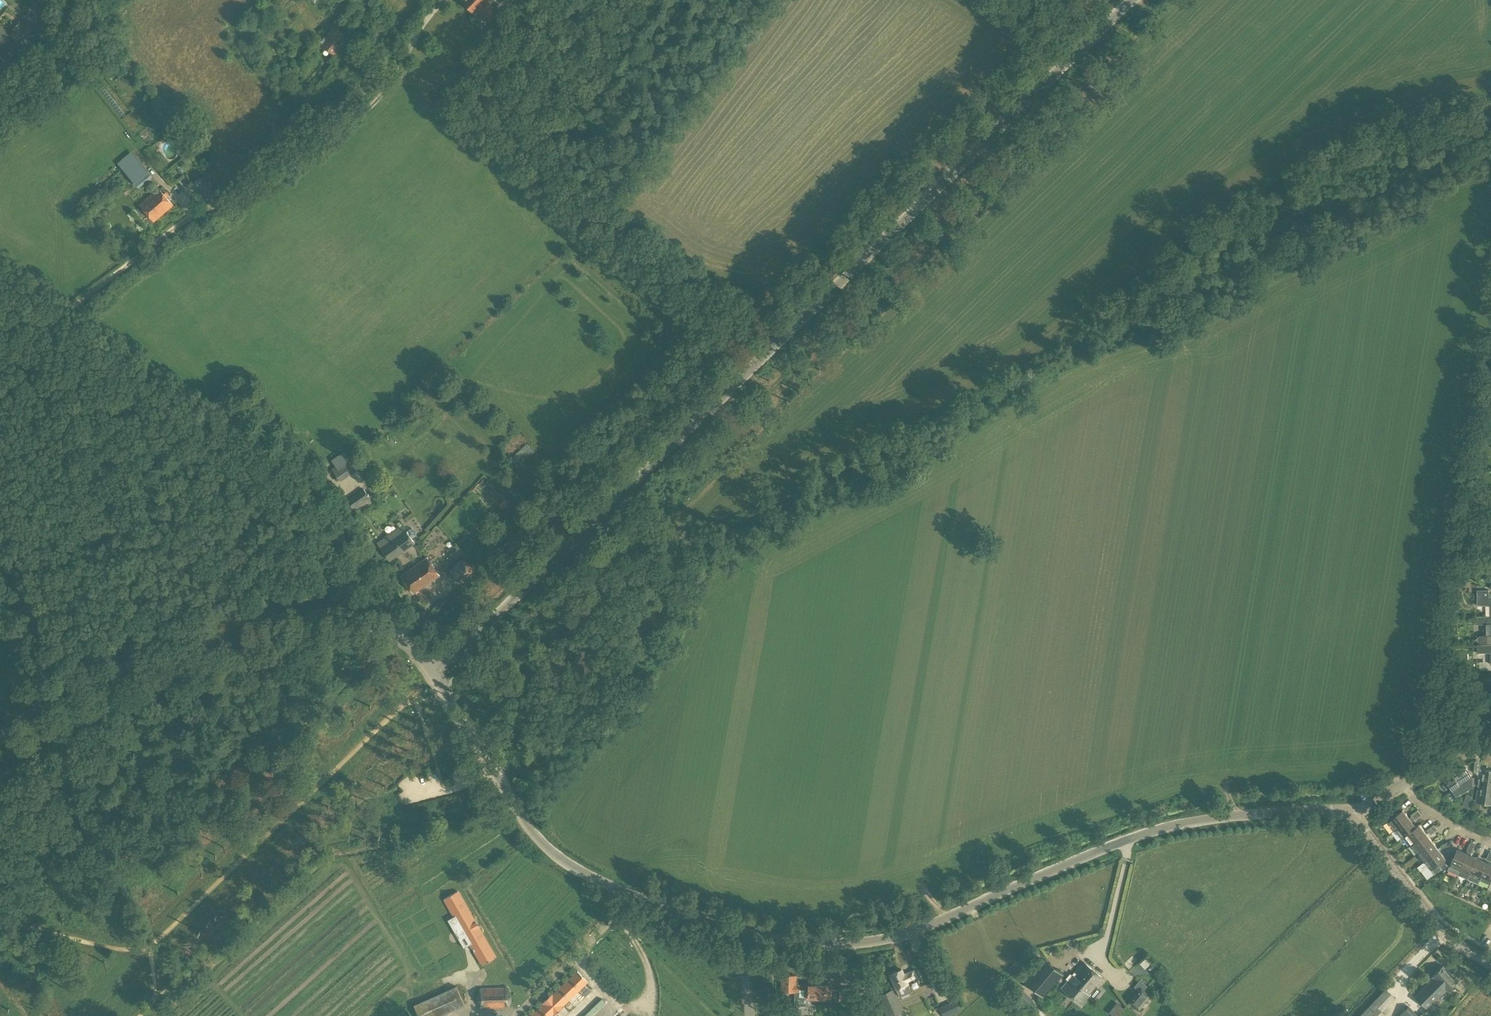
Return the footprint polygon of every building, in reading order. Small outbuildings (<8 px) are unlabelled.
[(485,1),(486,0),(462,0),(462,1),(474,13),(476,10),(489,23),(498,13),(485,1)] [(30,31),(19,21),(9,33),(20,43),(30,31)] [(388,32),(374,24),(367,33),(381,43),(388,32)] [(335,55),(347,38),(333,28),(320,45),(335,55)] [(136,185),(149,174),(133,156),(120,168),(136,185)] [(207,203),(219,194),(206,175),(193,183),(207,203)] [(153,221),(173,205),(158,188),(139,204),(153,221)] [(340,462),(331,468),(340,480),(357,468),(345,451),(337,457),(340,462)] [(353,508),(369,496),(363,488),(347,500),(353,508)] [(417,535),(412,527),(406,531),(404,528),(379,545),(389,560),(414,543),(412,539),(417,535)] [(372,550),(377,547),(367,534),(363,537),(372,550)] [(413,593),(439,574),(427,557),(400,575),(413,593)] [(471,565),(463,557),(459,561),(458,561),(450,569),(458,578),(471,565)] [(1486,557),(1480,571),(1490,576),(1490,560),(1486,557)] [(1489,590),(1477,590),(1478,605),(1490,605),(1490,597),(1489,597),(1489,590)] [(1476,616),(1476,624),(1490,624),(1490,635),(1480,635),(1476,639),(1480,643),(1490,643),(1490,616),(1476,616)] [(1478,644),(1478,652),(1490,652),(1490,644),(1478,644)] [(1456,795),(1474,784),(1473,777),(1472,777),(1466,768),(1464,768),(1453,775),(1455,778),(1448,783),(1456,795)] [(1483,769),(1483,772),(1480,772),(1479,776),(1488,777),(1487,783),(1490,784),(1490,770),(1483,769)] [(1477,792),(1476,801),(1490,803),(1490,784),(1487,783),(1488,777),(1479,776),(1477,792)] [(1395,829),(1409,818),(1403,809),(1400,804),(1390,812),(1393,816),(1388,820),(1395,829)] [(1402,838),(1405,835),(1416,826),(1409,818),(1395,829),(1402,838)] [(1411,844),(1425,833),(1419,824),(1416,826),(1405,835),(1411,844)] [(1418,852),(1432,841),(1425,833),(1411,844),(1418,852)] [(1425,861),(1439,850),(1432,841),(1418,852),(1425,861)] [(1439,850),(1425,861),(1431,870),(1432,869),(1435,874),(1442,869),(1442,870),(1449,865),(1445,860),(1446,859),(1441,853),(1447,849),(1444,844),(1440,847),(1441,848),(1439,850)] [(1467,854),(1458,875),(1468,879),(1477,858),(1471,855),(1473,849),(1468,846),(1467,850),(1468,851),(1467,854)] [(1458,875),(1467,854),(1457,849),(1449,866),(1447,870),(1458,875)] [(1479,879),(1487,863),(1477,858),(1468,879),(1477,883),(1479,879)] [(1490,879),(1490,865),(1487,863),(1479,879),(1489,883),(1490,879)] [(475,921),(469,910),(458,890),(444,898),(435,903),(474,970),(481,965),(495,957),(478,927),(479,927),(475,921)] [(1148,955),(1140,962),(1146,968),(1154,961),(1148,955)] [(1042,998),(1062,975),(1044,959),(1024,982),(1042,998)] [(1081,1005),(1089,995),(1104,979),(1082,962),(1060,988),(1081,1005)] [(1446,990),(1457,980),(1442,965),(1431,975),(1432,976),(1413,996),(1426,1009),(1445,989),(1446,990)] [(770,966),(770,974),(781,974),(782,966),(770,966)] [(903,975),(901,969),(889,975),(899,997),(910,992),(906,981),(916,977),(913,970),(903,975)] [(587,981),(577,971),(552,995),(551,993),(541,1003),(542,1004),(530,1015),(551,1015),(553,1015),(554,1015),(563,1006),(563,1005),(579,989),(585,984),(587,981)] [(796,974),(795,974),(781,974),(781,992),(795,992),(795,1001),(808,1001),(808,998),(831,998),(832,985),(814,985),(814,977),(807,977),(807,985),(796,985),(796,974)] [(1137,1009),(1149,994),(1143,989),(1146,985),(1138,979),(1133,986),(1137,990),(1128,1001),(1137,1009)] [(585,984),(579,989),(585,996),(591,990),(585,984)] [(464,1004),(455,985),(414,1004),(419,1015),(436,1015),(464,1004)] [(480,1008),(509,1007),(511,1000),(511,994),(508,988),(480,989),(477,995),(478,1002),(480,1008)] [(839,989),(839,1002),(853,1002),(853,989),(839,989)] [(1025,1006),(1032,998),(1022,989),(1015,996),(1025,1006)] [(1385,1013),(1382,1011),(1394,998),(1385,989),(1371,1003),(1358,1015),(1382,1015),(1385,1013)] [(588,1010),(602,998),(598,993),(584,1005),(588,1010)] [(961,1011),(956,997),(938,1003),(942,1015),(946,1015),(961,1011)] [(606,1002),(602,998),(584,1015),(579,1010),(573,1015),(592,1015),(606,1002)] [(897,1012),(896,1010),(897,1010),(893,1000),(881,1005),(886,1015),(889,1014),(890,1015),(889,1015),(890,1015),(897,1012)] [(1109,1011),(1115,1015),(1118,1015),(1125,1008),(1118,1001),(1109,1011)] [(1408,1006),(1398,1015),(1423,1015),(1421,1013),(1418,1015),(1408,1006)]
